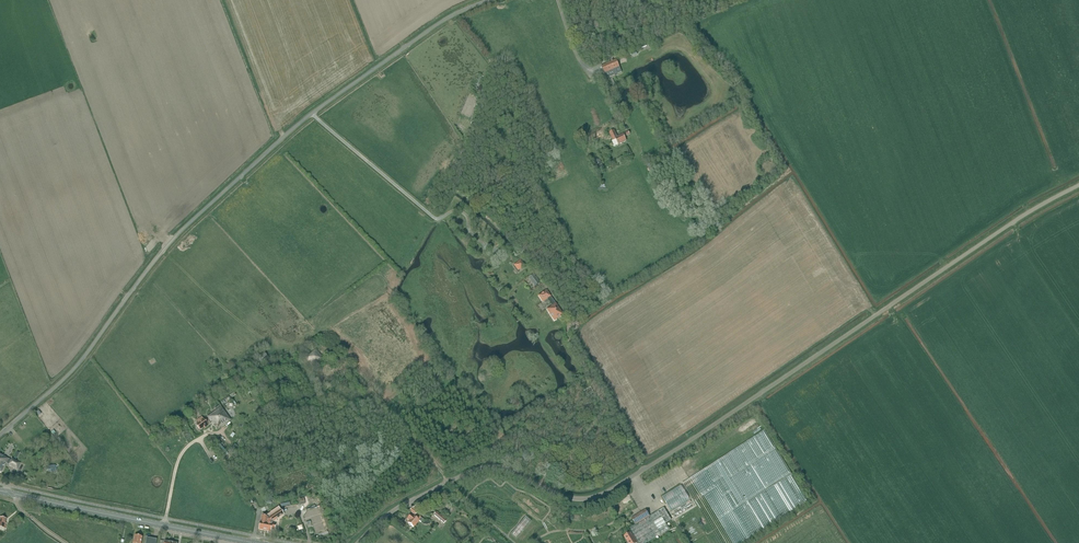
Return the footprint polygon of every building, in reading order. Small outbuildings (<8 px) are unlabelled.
[(617,60),(602,67),(606,78),(622,71),(617,60)] [(615,131),(610,133),(614,142),(616,141),(618,145),(627,141),(625,137),(630,134),(629,132),(618,137),(615,131)] [(520,260),(514,265),(517,269),(519,267),(521,268),(525,265),(520,260)] [(529,278),(535,286),(540,282),(534,274),(529,278)] [(547,290),(540,295),(543,301),(547,298),(552,306),(547,309),(547,310),(553,319),(554,321),(559,317),(563,315),(547,290)] [(315,350),(305,358),(314,368),(323,360),(315,350)] [(264,352),(258,357),(261,362),(268,357),(264,352)] [(221,408),(208,417),(208,418),(212,423),(217,430),(231,420),(222,408),(221,408)] [(374,408),(368,414),(371,418),(378,412),(374,408)] [(199,424),(196,426),(200,431),(204,428),(205,429),(210,426),(210,425),(212,423),(208,418),(205,420),(205,419),(204,420),(202,417),(197,421),(199,424)] [(9,459),(0,454),(0,472),(2,473),(7,464),(8,464),(9,465),(17,470),(21,463),(12,459),(11,460),(9,459)] [(261,522),(259,530),(265,531),(267,520),(267,521),(268,519),(281,510),(279,507),(268,515),(267,517),(262,516),(261,522)] [(664,508),(658,512),(658,511),(653,515),(650,517),(636,525),(634,527),(630,529),(639,542),(648,542),(667,531),(669,530),(666,524),(671,520),(664,508)] [(267,520),(265,531),(271,532),(271,529),(275,530),(276,525),(272,524),(273,522),(284,515),(281,510),(268,519),(267,521),(267,520)] [(632,518),(636,525),(650,516),(646,510),(641,513),(632,518)] [(436,512),(434,515),(444,524),(447,521),(436,512)] [(411,515),(408,519),(410,521),(408,523),(409,523),(409,524),(410,526),(411,525),(414,527),(419,521),(421,522),(423,520),(421,518),(419,516),(417,519),(414,516),(413,517),(411,515)] [(625,537),(628,542),(637,542),(633,536),(632,536),(631,533),(625,537)]
